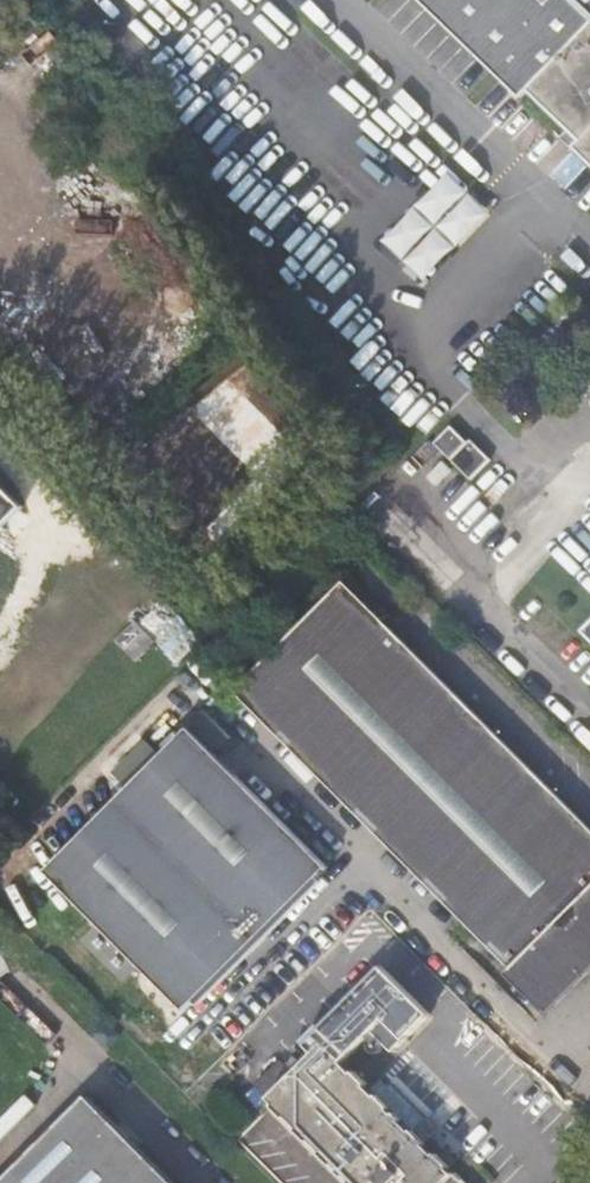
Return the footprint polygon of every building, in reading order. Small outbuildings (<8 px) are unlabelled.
[(518,102),(526,93),(560,130),(558,132),(574,147),(571,150),(589,168),(589,0),(411,0),(518,102)] [(458,419),(431,430),(464,464),(484,444),(462,427),(465,424),(458,419)] [(23,500),(0,477),(0,523),(23,500)] [(512,968),(507,973),(549,1015),(589,975),(589,827),(345,581),(235,691),(512,968)] [(572,619),(589,638),(589,602),(572,619)] [(186,1011),(195,1001),(200,1006),(324,882),(320,877),(329,867),(190,728),(47,872),(186,1011)] [(372,938),(382,928),(372,917),(361,928),(372,938)] [(453,1177),(447,1171),(449,1169),(436,1156),(435,1158),(423,1147),(371,1093),(370,1093),(365,1088),(368,1086),(354,1073),(352,1075),(341,1065),(373,1033),(393,1053),(431,1017),(382,968),(322,1028),(320,1026),(303,1043),(314,1054),(294,1074),(281,1061),(256,1085),(269,1098),(269,1099),(268,1100),(274,1106),(272,1108),(285,1121),(287,1119),(298,1130),(295,1132),(308,1145),(310,1142),(321,1153),(319,1155),(332,1168),(334,1166),(339,1171),(337,1173),(343,1180),(346,1178),(351,1182),(447,1182),(453,1177)] [(85,1097),(0,1181),(0,1182),(170,1182),(85,1097)]
